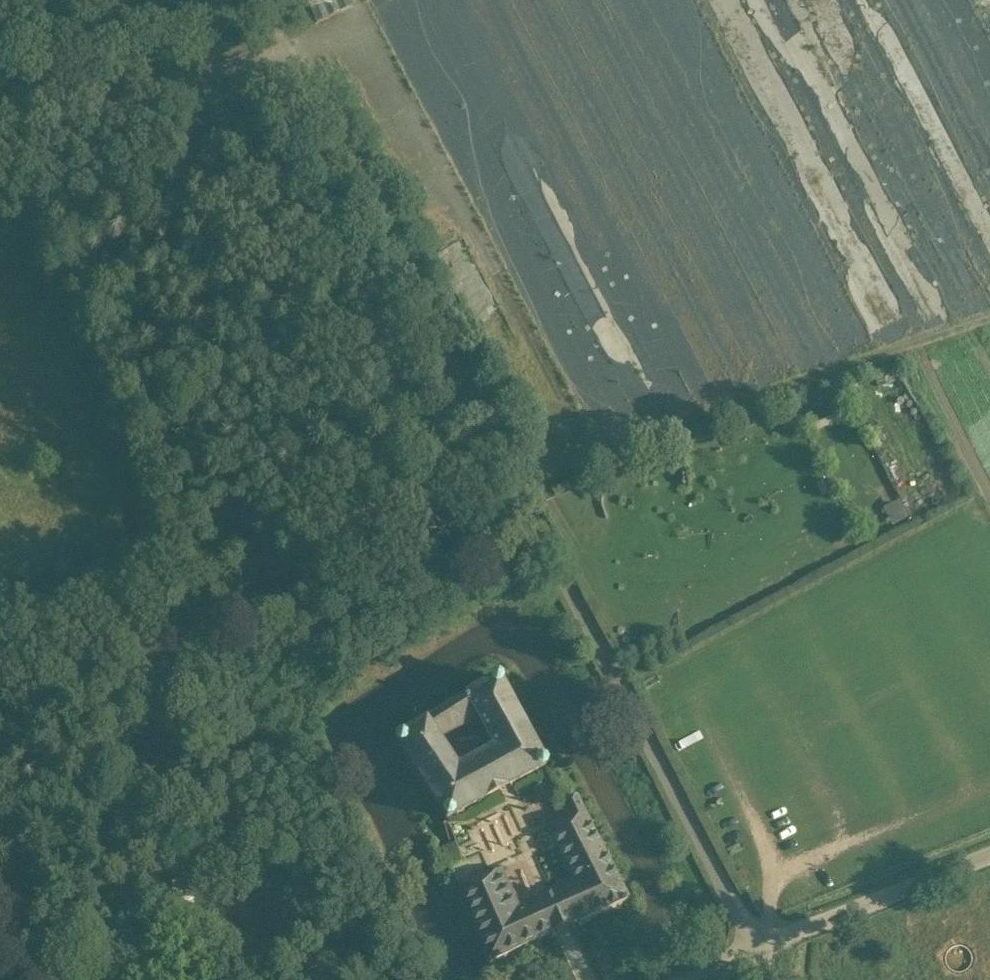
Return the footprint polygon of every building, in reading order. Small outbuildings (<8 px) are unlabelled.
[(317,15),(343,6),(341,0),(312,0),(317,15)] [(885,507),(891,525),(907,520),(901,502),(885,507)] [(503,684),(401,746),(453,825),(551,773),(503,684)] [(570,820),(547,831),(563,862),(575,884),(546,897),(518,909),(500,871),(472,884),(463,860),(462,861),(456,844),(442,848),(449,867),(488,962),(561,929),(627,899),(600,845),(576,798),(569,801),(562,804),(570,820)]
